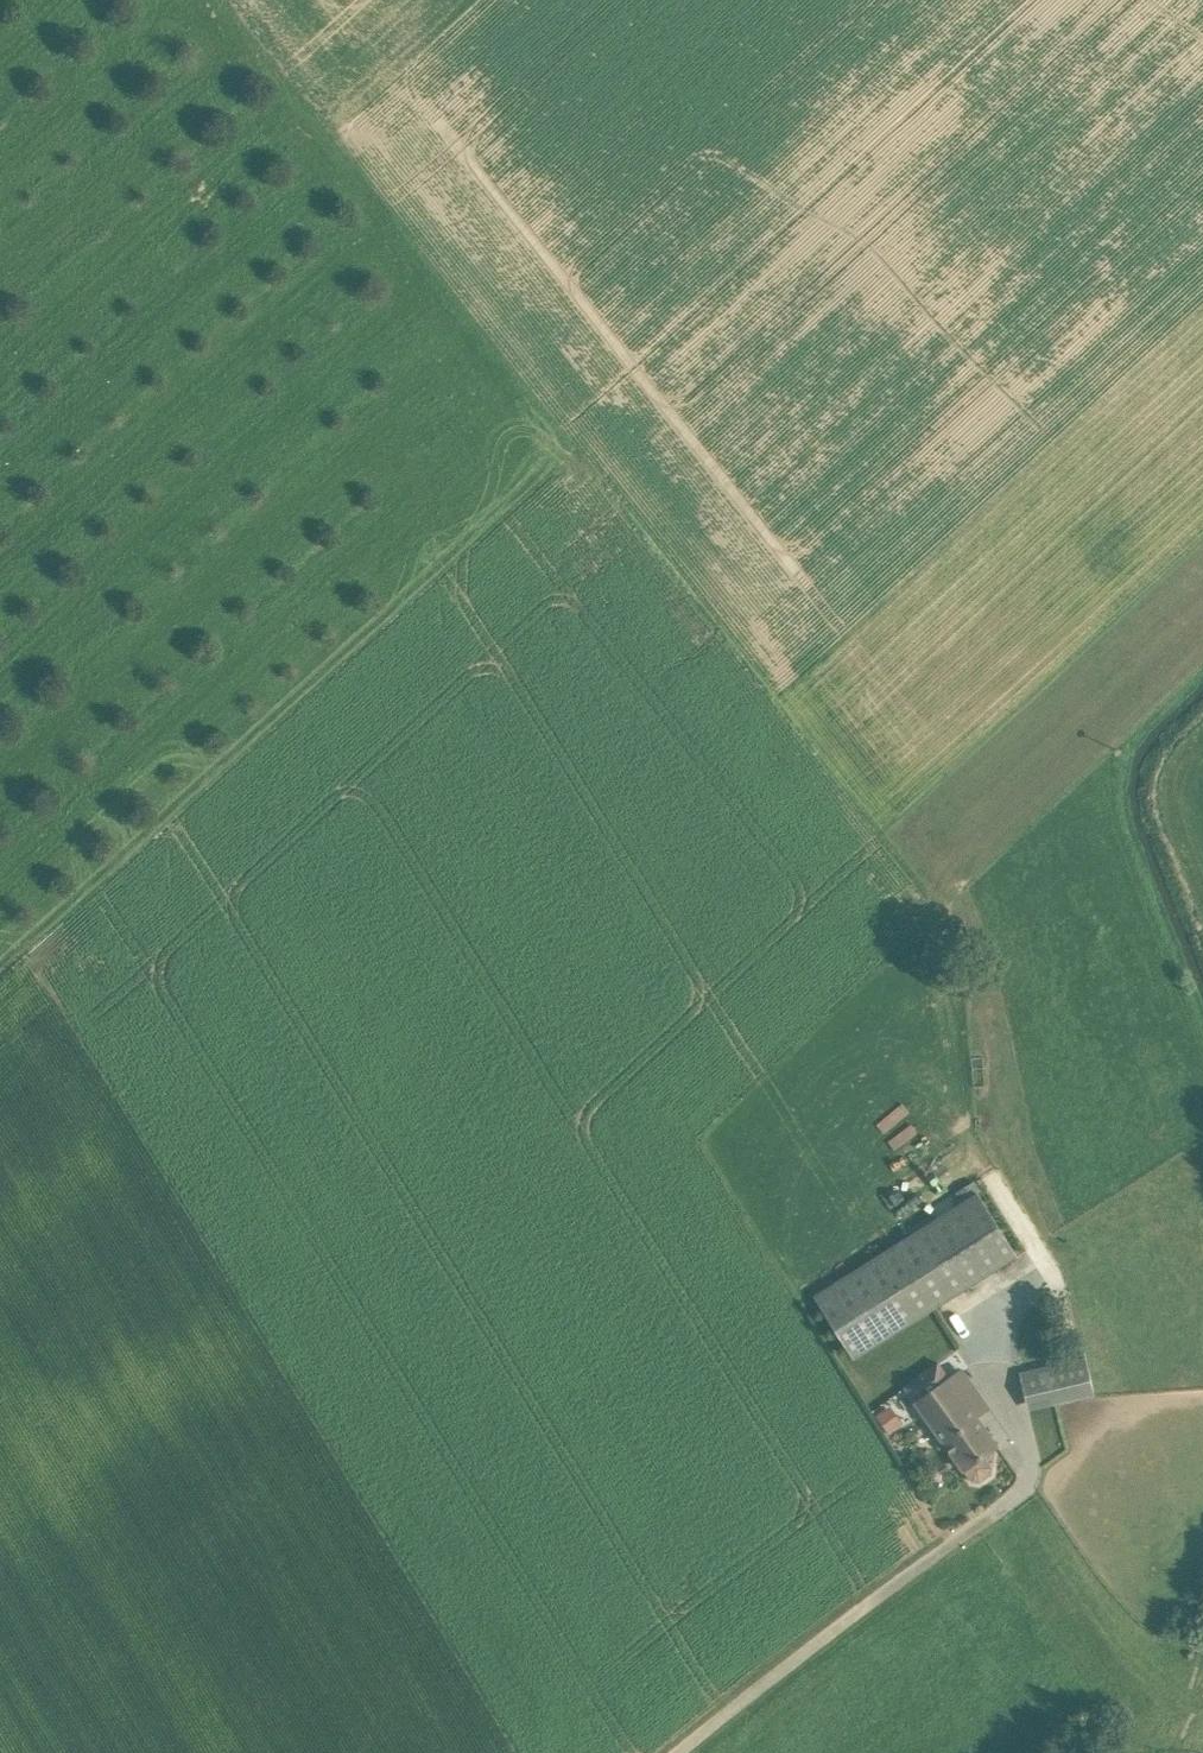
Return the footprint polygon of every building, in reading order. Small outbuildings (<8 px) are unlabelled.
[(975,1179),(956,1191),(961,1200),(977,1190),(981,1187),(975,1179)] [(817,1291),(857,1355),(1017,1254),(977,1190),(961,1200),(817,1291)] [(1087,1357),(1020,1372),(1029,1411),(1096,1395),(1087,1357)] [(991,1450),(998,1445),(950,1377),(917,1402),(964,1469),(970,1465),(976,1475),(984,1476),(995,1468),(997,1458),(991,1450)] [(891,1404),(876,1414),(890,1434),(904,1424),(891,1404)]
